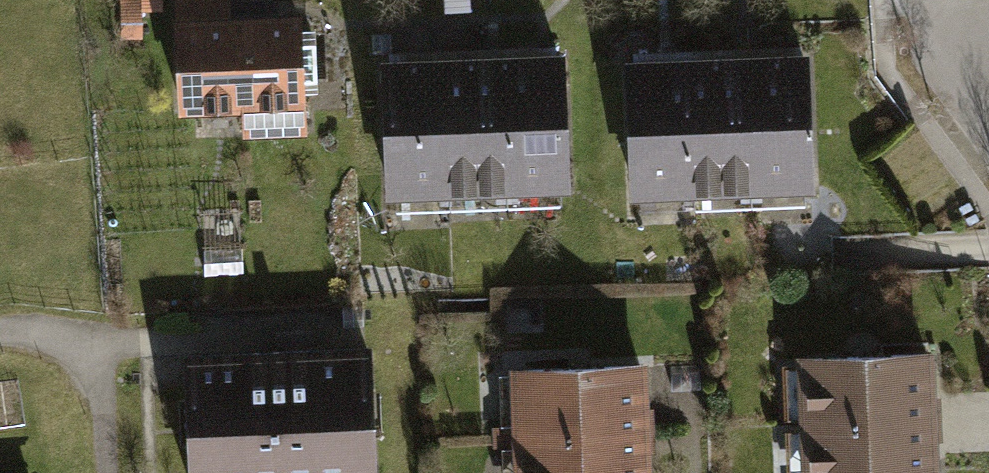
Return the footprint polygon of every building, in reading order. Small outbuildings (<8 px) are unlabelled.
[(124,28),(170,25),(168,0),(122,0),(124,28)] [(449,22),(478,20),(477,0),(448,0),(449,22)] [(240,4),(181,6),(185,125),(254,123),(254,147),(318,145),(314,28),(240,30),(240,4)] [(564,56),(502,60),(510,199),(571,195),(564,56)] [(502,60),(447,63),(455,202),(510,199),(502,60)] [(399,205),(455,202),(447,63),(391,66),(399,205)] [(807,68),(750,70),(756,200),(813,198),(807,68)] [(750,70),(693,73),(699,203),(756,200),(750,70)] [(693,73),(637,76),(644,206),(699,203),(693,73)] [(187,370),(194,472),(379,472),(371,358),(318,361),(317,342),(277,344),(278,364),(187,370)] [(805,441),(943,434),(940,367),(802,374),(805,441)] [(655,447),(652,380),(514,386),(517,453),(655,447)] [(805,441),(807,472),(945,472),(943,434),(805,441)] [(517,453),(518,472),(656,472),(655,447),(517,453)]
